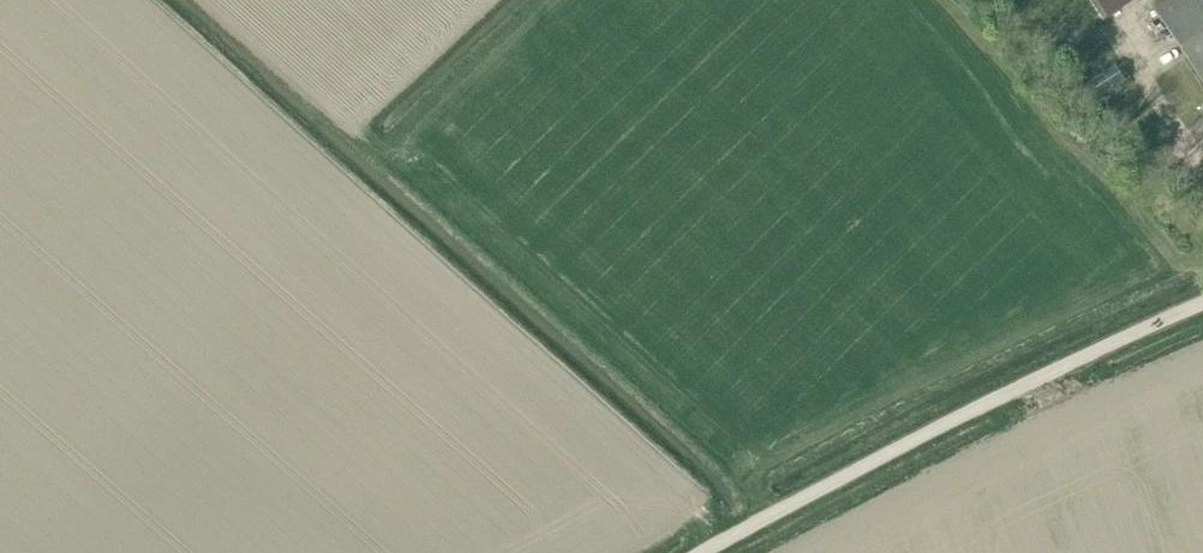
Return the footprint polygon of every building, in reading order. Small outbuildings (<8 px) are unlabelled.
[(1135,0),(1089,0),(1104,21),(1135,0)] [(1154,10),(1202,83),(1202,0),(1168,0),(1154,10)] [(1093,82),(1101,96),(1127,81),(1119,67),(1093,82)]
